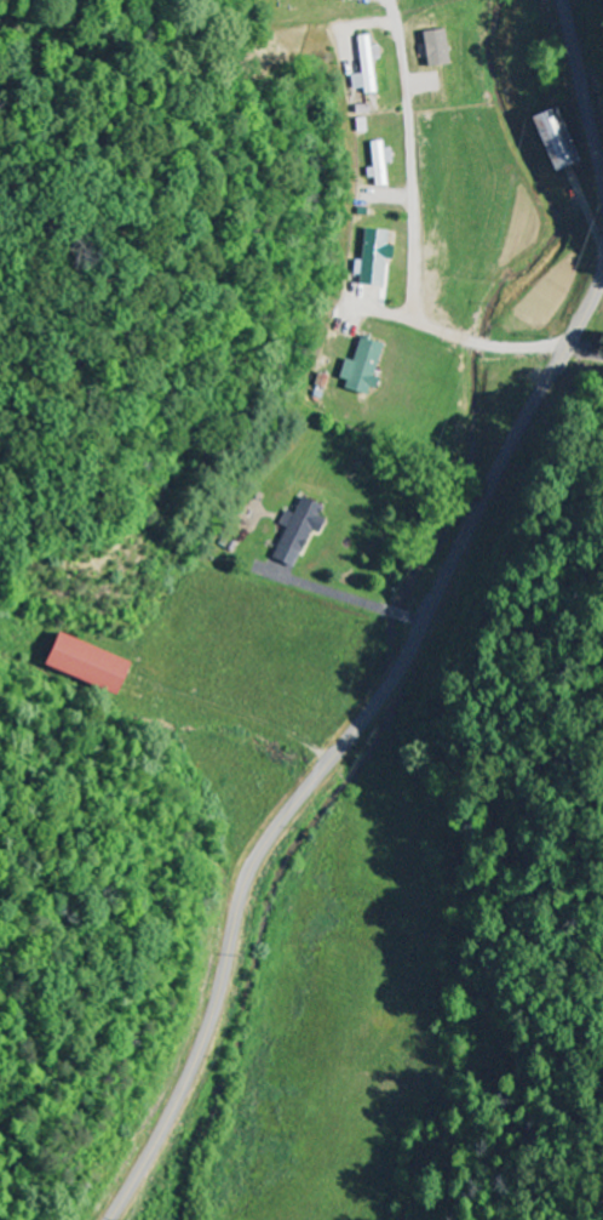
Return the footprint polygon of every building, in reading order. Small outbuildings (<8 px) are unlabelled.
[(426,68),(448,65),(443,30),(422,33),(426,68)] [(373,61),(380,60),(379,47),(371,48),(369,36),(358,37),(362,75),(352,76),(354,91),(364,89),(364,96),(377,94),(373,61)] [(524,117),(545,174),(575,163),(554,106),(524,117)] [(375,188),(386,187),(385,165),(389,165),(387,141),(371,143),(373,177),(374,177),(375,188)] [(384,260),(391,261),(392,247),(385,246),(387,232),(365,230),(359,285),(381,287),(384,260)] [(369,397),(373,379),(381,346),(358,340),(353,363),(346,361),(339,389),(369,397)] [(308,531),(316,534),(323,519),(318,517),(322,507),(300,498),(292,516),(285,513),(279,526),(285,529),(271,560),(292,569),(308,531)] [(131,663),(58,634),(45,666),(118,696),(131,663)]
